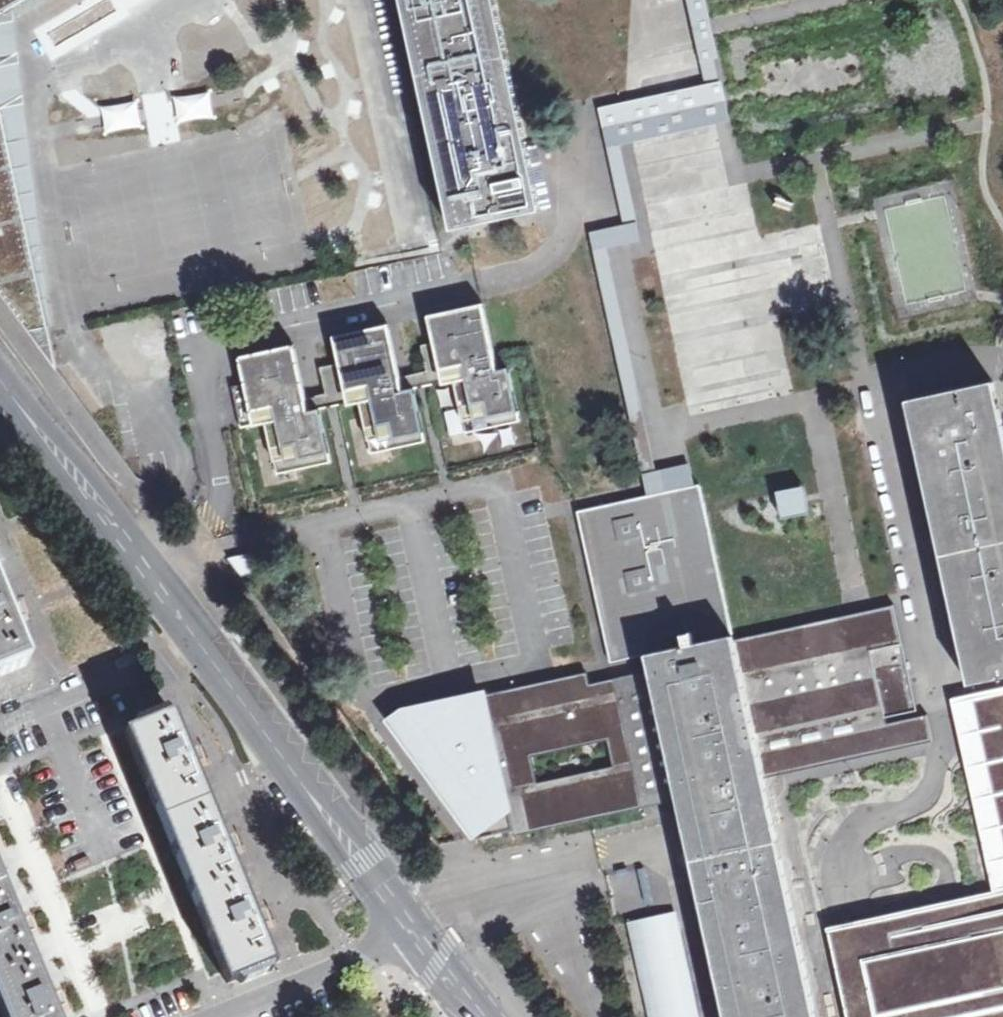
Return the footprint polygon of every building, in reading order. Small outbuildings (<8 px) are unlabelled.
[(28,0),(0,0),(0,16),(28,0)] [(454,230),(540,211),(537,196),(493,0),(403,0),(454,230)] [(432,346),(411,350),(417,377),(449,371),(462,435),(516,424),(504,372),(494,374),(480,308),(427,319),(432,346)] [(341,365),(320,369),(326,396),(357,390),(371,454),(424,443),(413,391),(403,393),(389,327),(335,338),(341,365)] [(240,358),(246,385),(232,388),(241,429),(266,423),(278,475),(330,464),(319,411),(309,414),(294,347),(240,358)] [(956,390),(907,401),(908,401),(911,413),(913,423),(970,684),(1002,677),(1002,421),(994,381),(956,390)] [(647,654),(733,635),(699,484),(695,485),(683,488),(579,510),(611,661),(647,654)] [(807,493),(779,497),(783,523),(811,518),(807,493)] [(10,607),(0,583),(0,676),(27,665),(25,660),(30,658),(15,620),(22,618),(19,611),(17,604),(10,607)] [(841,612),(733,635),(764,776),(944,736),(938,710),(898,718),(896,712),(928,705),(904,598),(841,612)] [(238,623),(234,626),(247,642),(255,637),(242,620),(238,623)] [(764,776),(733,635),(647,654),(651,671),(620,678),(647,799),(677,792),(727,1016),(817,1016),(764,776)] [(587,674),(482,697),(511,829),(590,812),(590,813),(642,802),(641,800),(647,799),(620,678),(590,684),(587,674)] [(974,698),(1002,832),(1002,692),(974,698)] [(475,837),(511,829),(482,697),(413,711),(392,727),(475,837)] [(188,751),(173,712),(169,713),(164,710),(133,723),(133,729),(125,732),(228,985),(236,981),(240,985),(272,972),(272,967),(276,965),(260,927),(266,924),(263,917),(261,911),(255,913),(229,852),(236,849),(233,843),(230,836),(224,838),(194,764),(200,762),(197,755),(194,749),(188,751)] [(615,913),(667,905),(663,883),(650,885),(647,869),(609,875),(615,913)] [(4,1016),(60,1016),(56,1010),(63,1007),(60,1000),(57,994),(51,996),(26,935),(32,932),(29,925),(27,919),(21,921),(0,871),(0,1008),(4,1016)] [(829,929),(848,1016),(1002,1016),(1002,891),(829,929)] [(674,911),(631,921),(654,1016),(699,1016),(674,911)]
